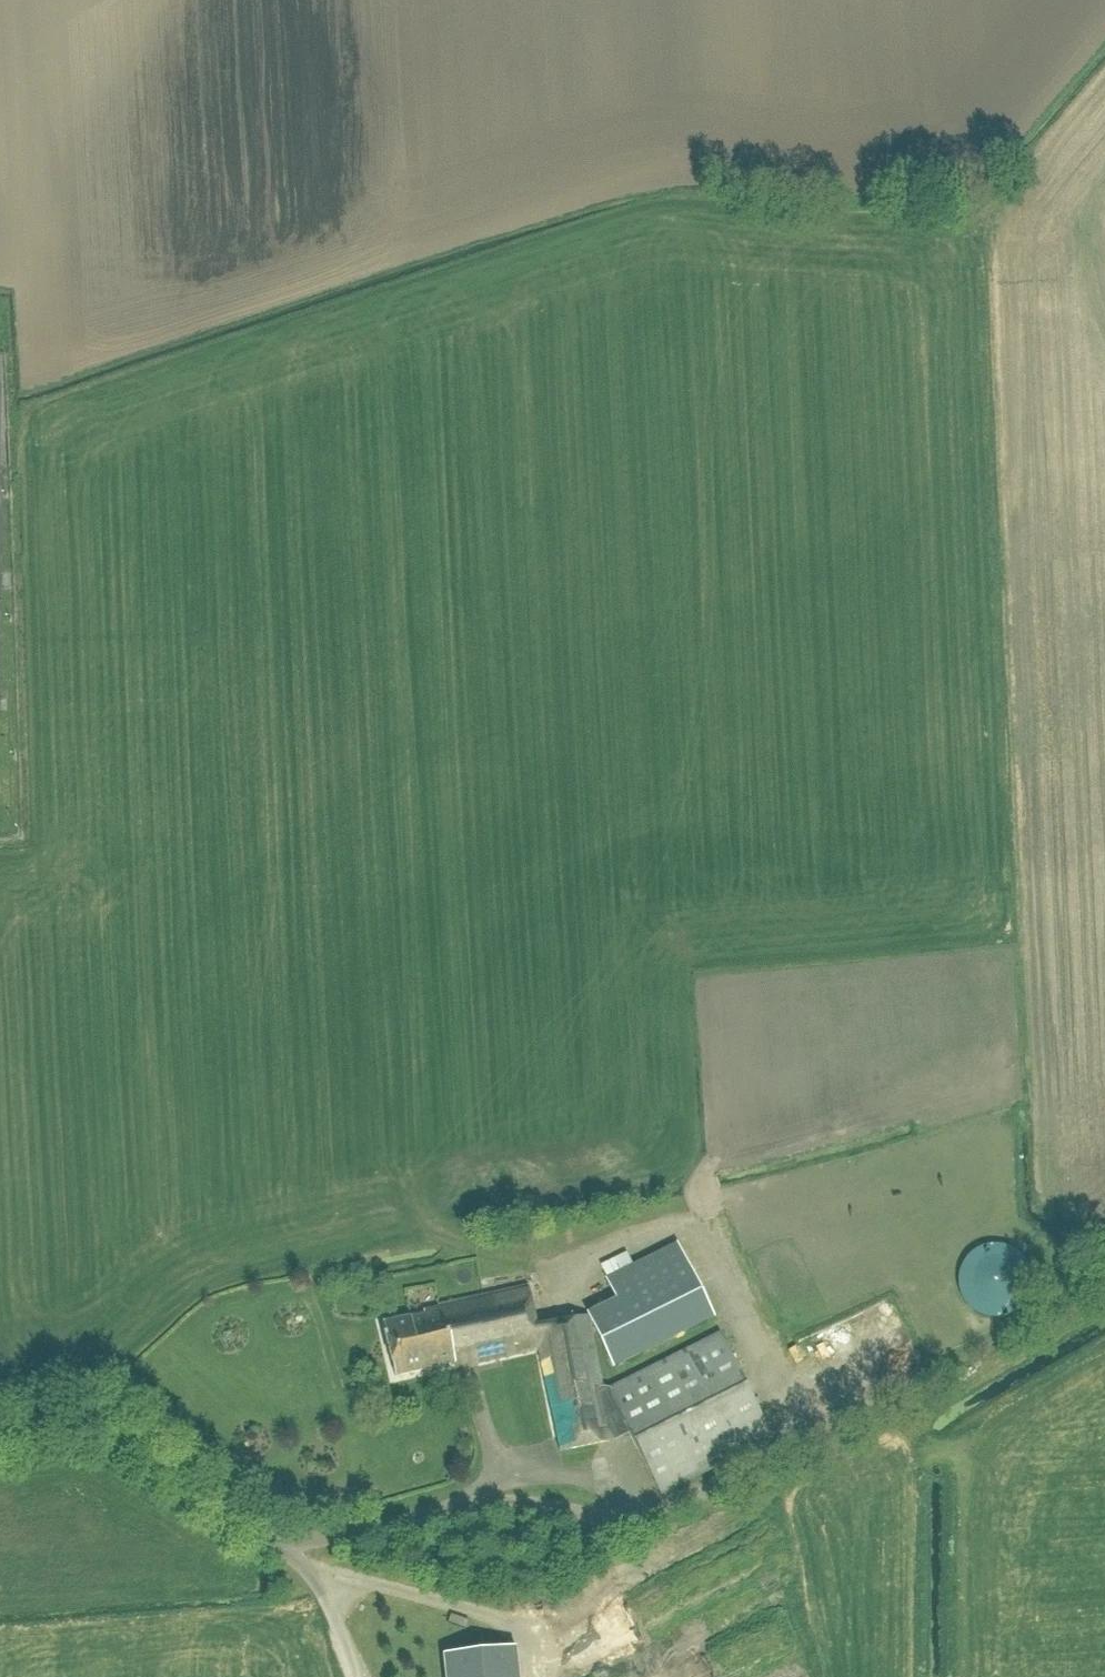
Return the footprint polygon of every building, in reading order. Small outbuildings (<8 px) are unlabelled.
[(1024,1303),(1027,1298),(1030,1292),(1031,1286),(1031,1279),(1030,1273),(1028,1267),(1025,1261),(1021,1256),(1017,1252),(1011,1249),(1006,1246),(999,1245),(993,1245),(987,1245),(981,1247),(975,1250),(970,1254),(966,1258),(962,1264),(959,1269),(958,1275),(957,1281),(958,1288),(960,1294),(962,1299),(965,1304),(970,1309),(975,1313),(980,1315),(986,1317),(992,1318),(998,1318),(1004,1317),(1010,1315),(1015,1312),(1020,1308),(1024,1303)] [(609,1288),(617,1303),(588,1317),(615,1374),(716,1323),(681,1252),(609,1288)] [(608,1389),(601,1388),(587,1316),(536,1326),(527,1286),(438,1306),(439,1308),(423,1311),(424,1315),(383,1324),(394,1377),(453,1363),(454,1364),(461,1362),(462,1367),(539,1349),(544,1379),(559,1452),(612,1441),(630,1432),(661,1495),(772,1440),(719,1334),(608,1389)] [(442,1659),(443,1676),(519,1676),(516,1652),(442,1659)]
